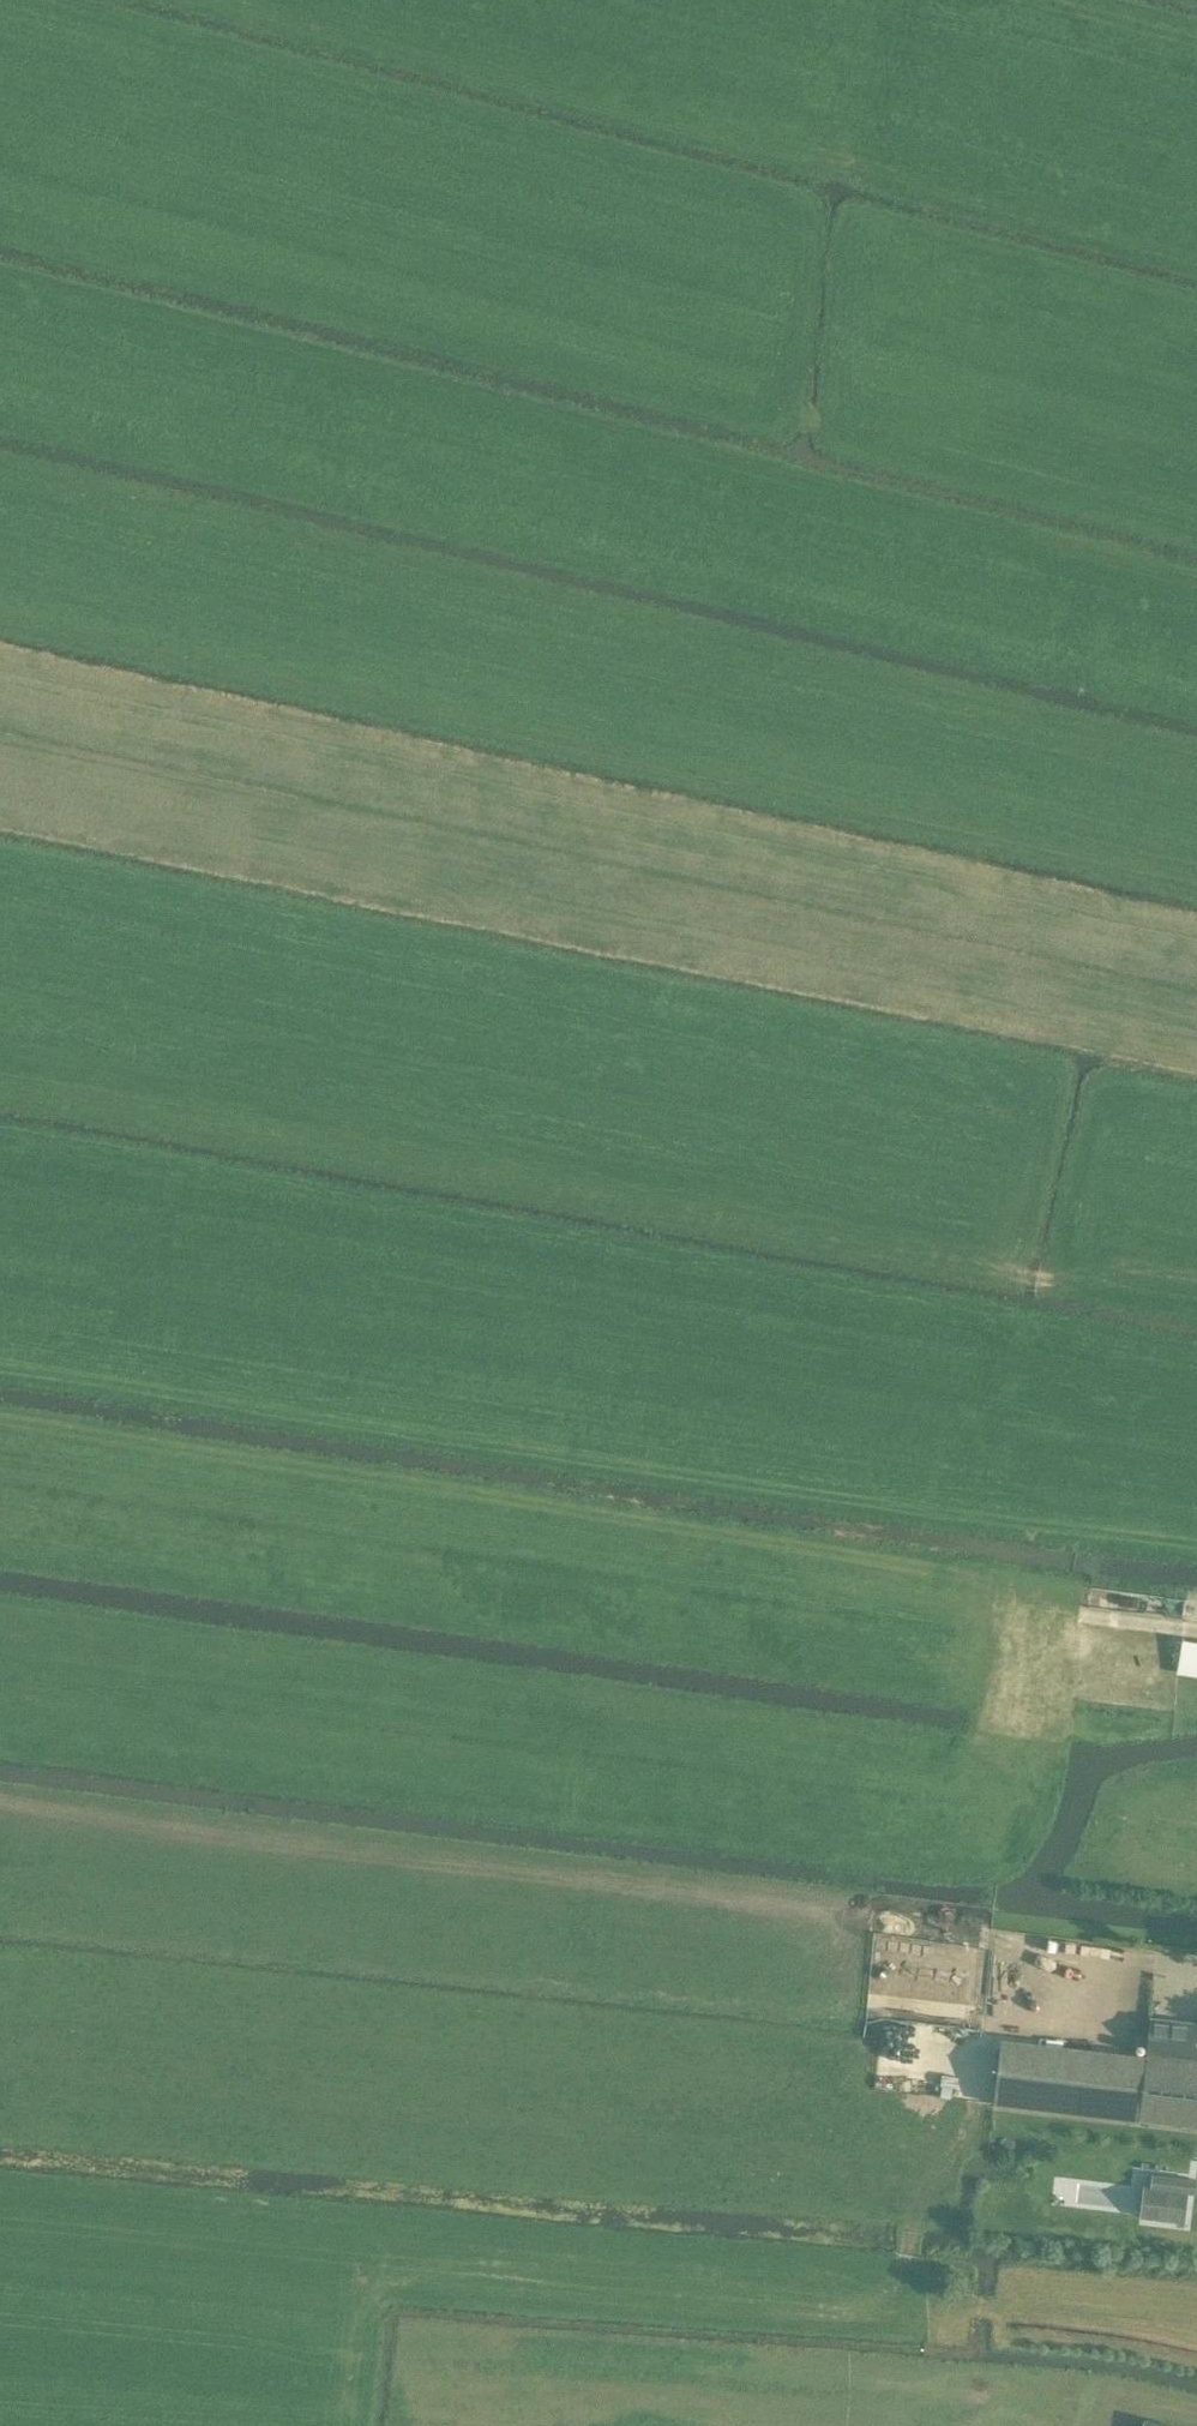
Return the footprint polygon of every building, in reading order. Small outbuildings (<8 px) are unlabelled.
[(1094,1584),(1092,1600),(1134,1607),(1136,1591),(1094,1584)] [(1182,1639),(1177,1672),(1196,1675),(1196,1641),(1182,1639)] [(1145,2056),(1196,2062),(1196,2023),(1149,2017),(1145,2056)] [(993,2102),(1137,2119),(1144,2066),(999,2049),(993,2102)] [(1145,2056),(1144,2066),(1137,2119),(1196,2126),(1196,2062),(1145,2056)] [(1151,2176),(1146,2218),(1183,2223),(1188,2180),(1151,2176)]
